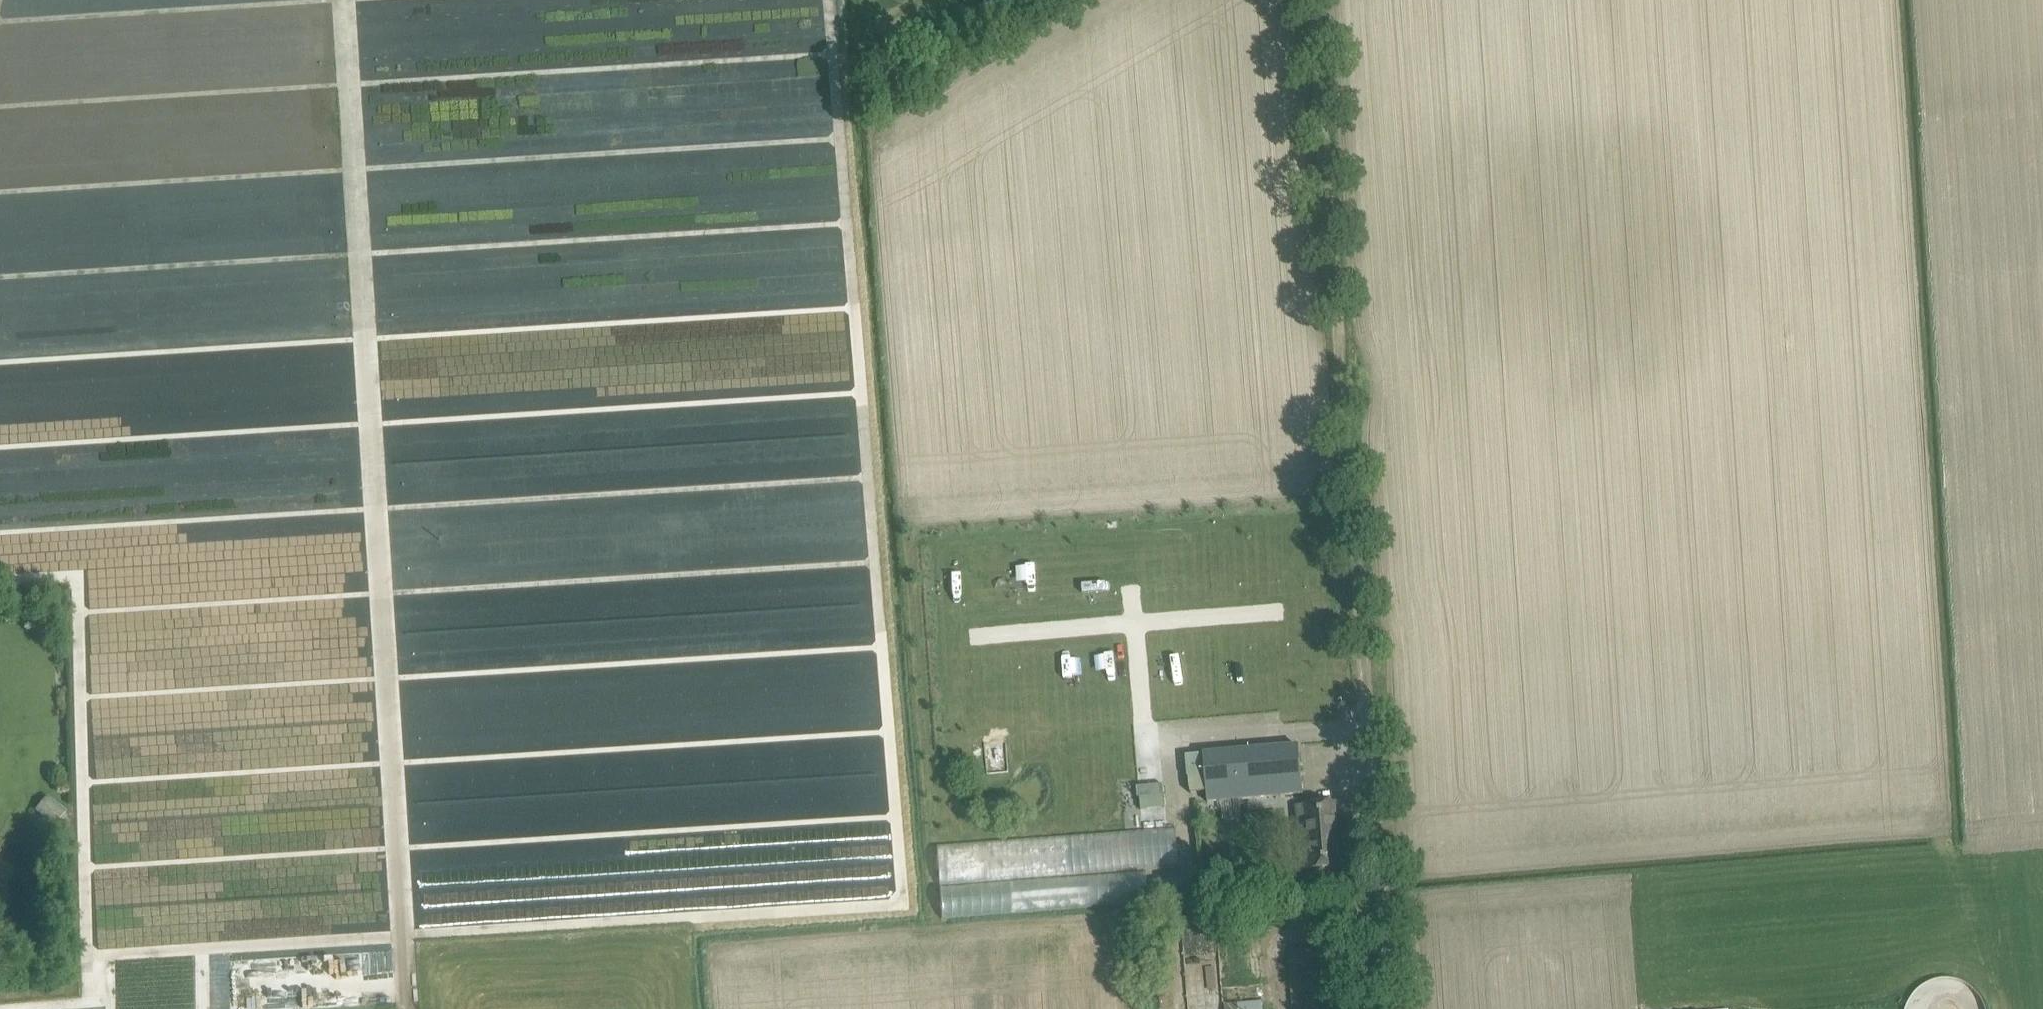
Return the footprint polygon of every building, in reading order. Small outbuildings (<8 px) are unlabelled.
[(1008,733),(959,734),(959,773),(1009,772),(1008,733)] [(1207,752),(1211,800),(1306,793),(1302,745),(1207,752)] [(46,796),(34,811),(54,826),(66,812),(46,796)] [(1306,806),(1311,866),(1343,863),(1338,803),(1306,806)] [(1175,828),(935,846),(940,917),(1149,903),(1146,872),(1178,870),(1175,828)] [(1158,878),(1160,902),(1195,899),(1192,875),(1158,878)] [(1338,948),(1292,951),(1297,1008),(1342,1008),(1338,948)] [(1985,1008),(1982,1001),(1981,999),(1978,994),(1973,989),(1968,986),(1962,982),(1956,980),(1950,979),(1943,979),(1937,980),(1930,982),(1924,985),(1918,989),(1913,994),(1909,1000),(1906,1007),(1905,1008),(1986,1008),(1985,1008)] [(1225,1003),(1225,1008),(1263,1008),(1263,1000),(1225,1003)]
